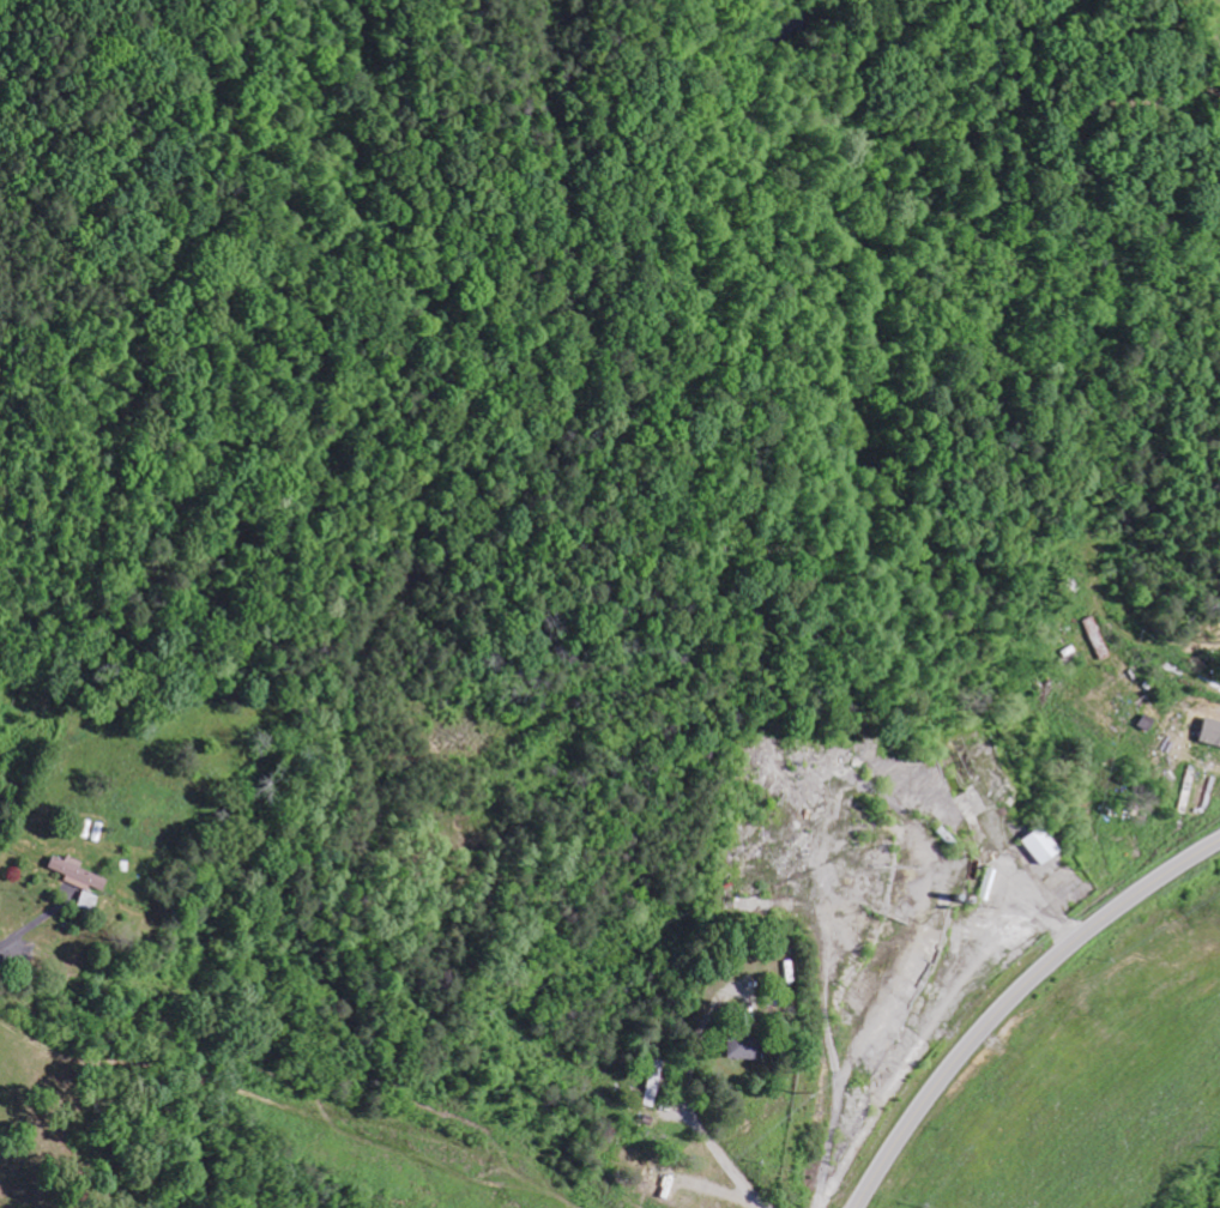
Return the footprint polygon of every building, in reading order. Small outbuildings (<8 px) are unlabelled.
[(1210,717),(1204,741),(1219,745),(1219,720),(1210,717)] [(1028,839),(1047,865),(1066,851),(1048,825),(1028,839)] [(66,880),(91,890),(93,885),(106,890),(111,878),(82,866),(85,861),(70,855),(68,859),(57,855),(52,867),(69,873),(66,880)] [(80,905),(96,910),(101,895),(86,890),(80,905)] [(765,1059),(767,1034),(734,1031),(733,1057),(765,1059)]
